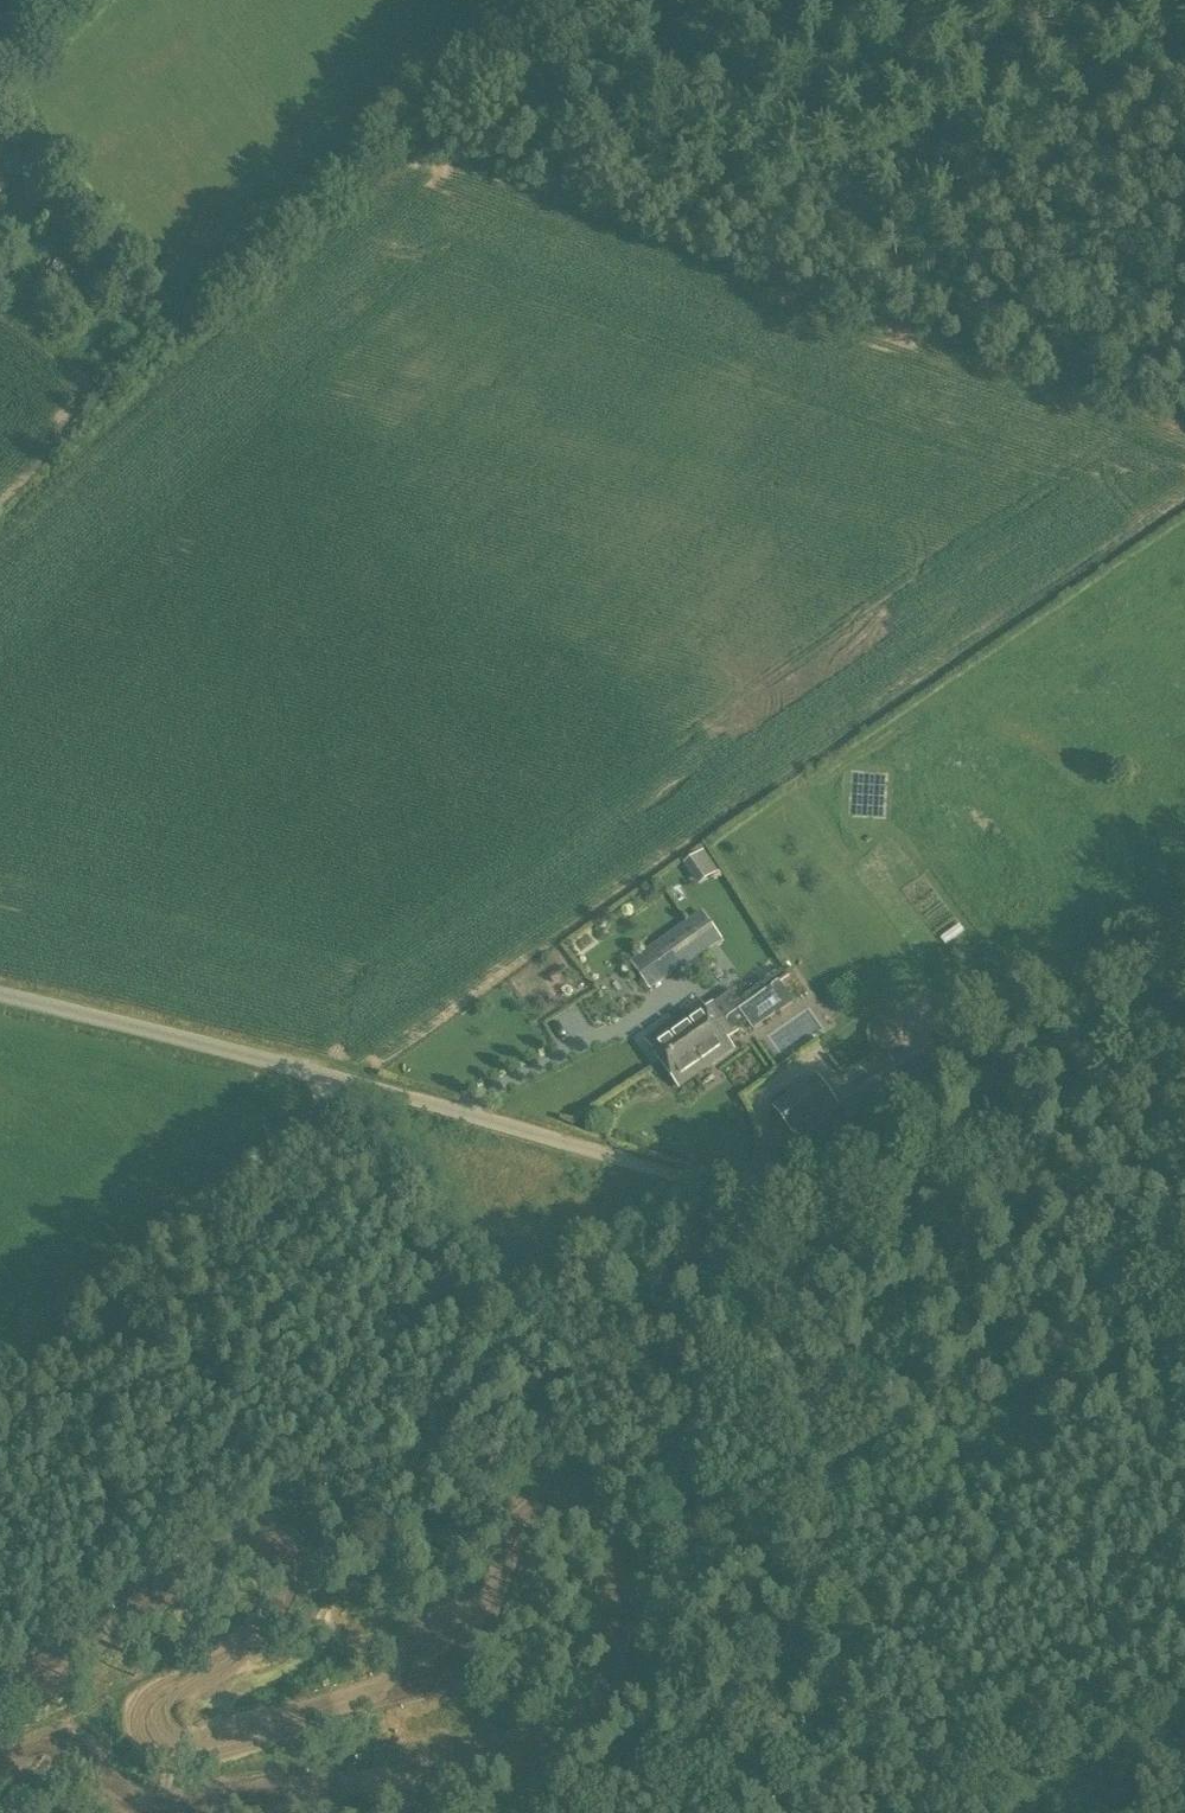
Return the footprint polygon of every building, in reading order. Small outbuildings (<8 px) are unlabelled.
[(694,880),(714,865),(704,851),(684,865),(694,880)] [(676,974),(723,940),(701,910),(630,961),(647,985),(672,968),(676,974)] [(661,1059),(714,1021),(699,1001),(646,1038),(661,1059)] [(714,1021),(661,1059),(675,1080),(729,1042),(714,1021)] [(887,1051),(890,1051),(892,1050),(895,1049),(897,1048),(899,1046),(900,1044),(901,1042),(902,1040),(903,1037),(903,1035),(902,1032),(901,1030),(900,1027),(898,1025),(896,1024),(894,1022),(892,1022),(889,1021),(887,1021),(884,1021),(882,1022),(880,1023),(878,1025),(876,1027),(874,1029),(873,1031),(873,1034),(873,1036),(873,1039),(873,1041),(874,1043),(876,1046),(878,1047),(880,1049),(882,1050),(885,1051),(887,1051)] [(797,1139),(840,1109),(817,1077),(774,1107),(797,1139)]
